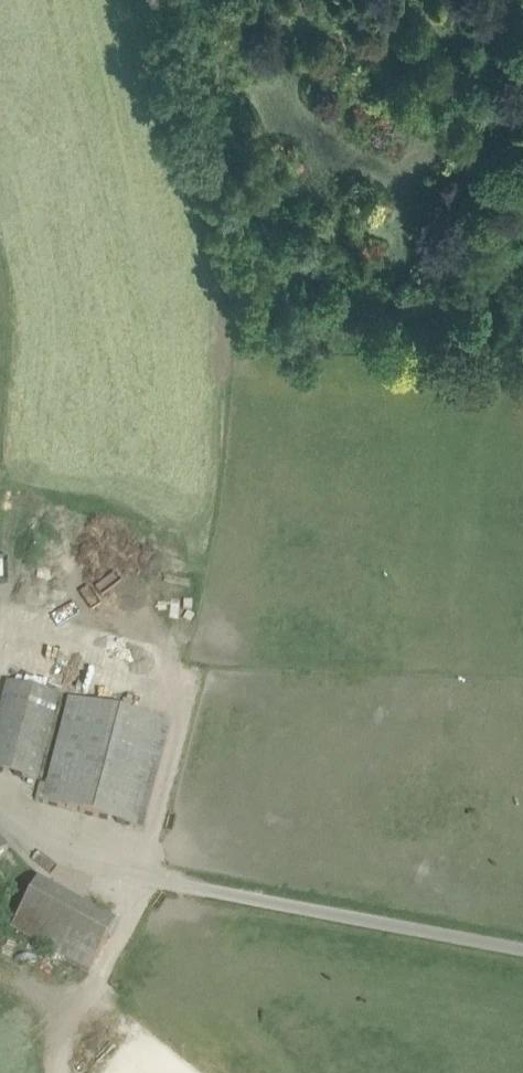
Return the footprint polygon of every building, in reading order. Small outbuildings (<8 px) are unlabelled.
[(36,780),(58,693),(7,680),(0,708),(0,770),(36,780)] [(74,695),(48,795),(38,792),(36,801),(142,828),(170,720),(74,695)] [(8,848),(0,839),(0,856),(8,848)] [(11,927),(90,970),(116,922),(38,879),(11,927)]
